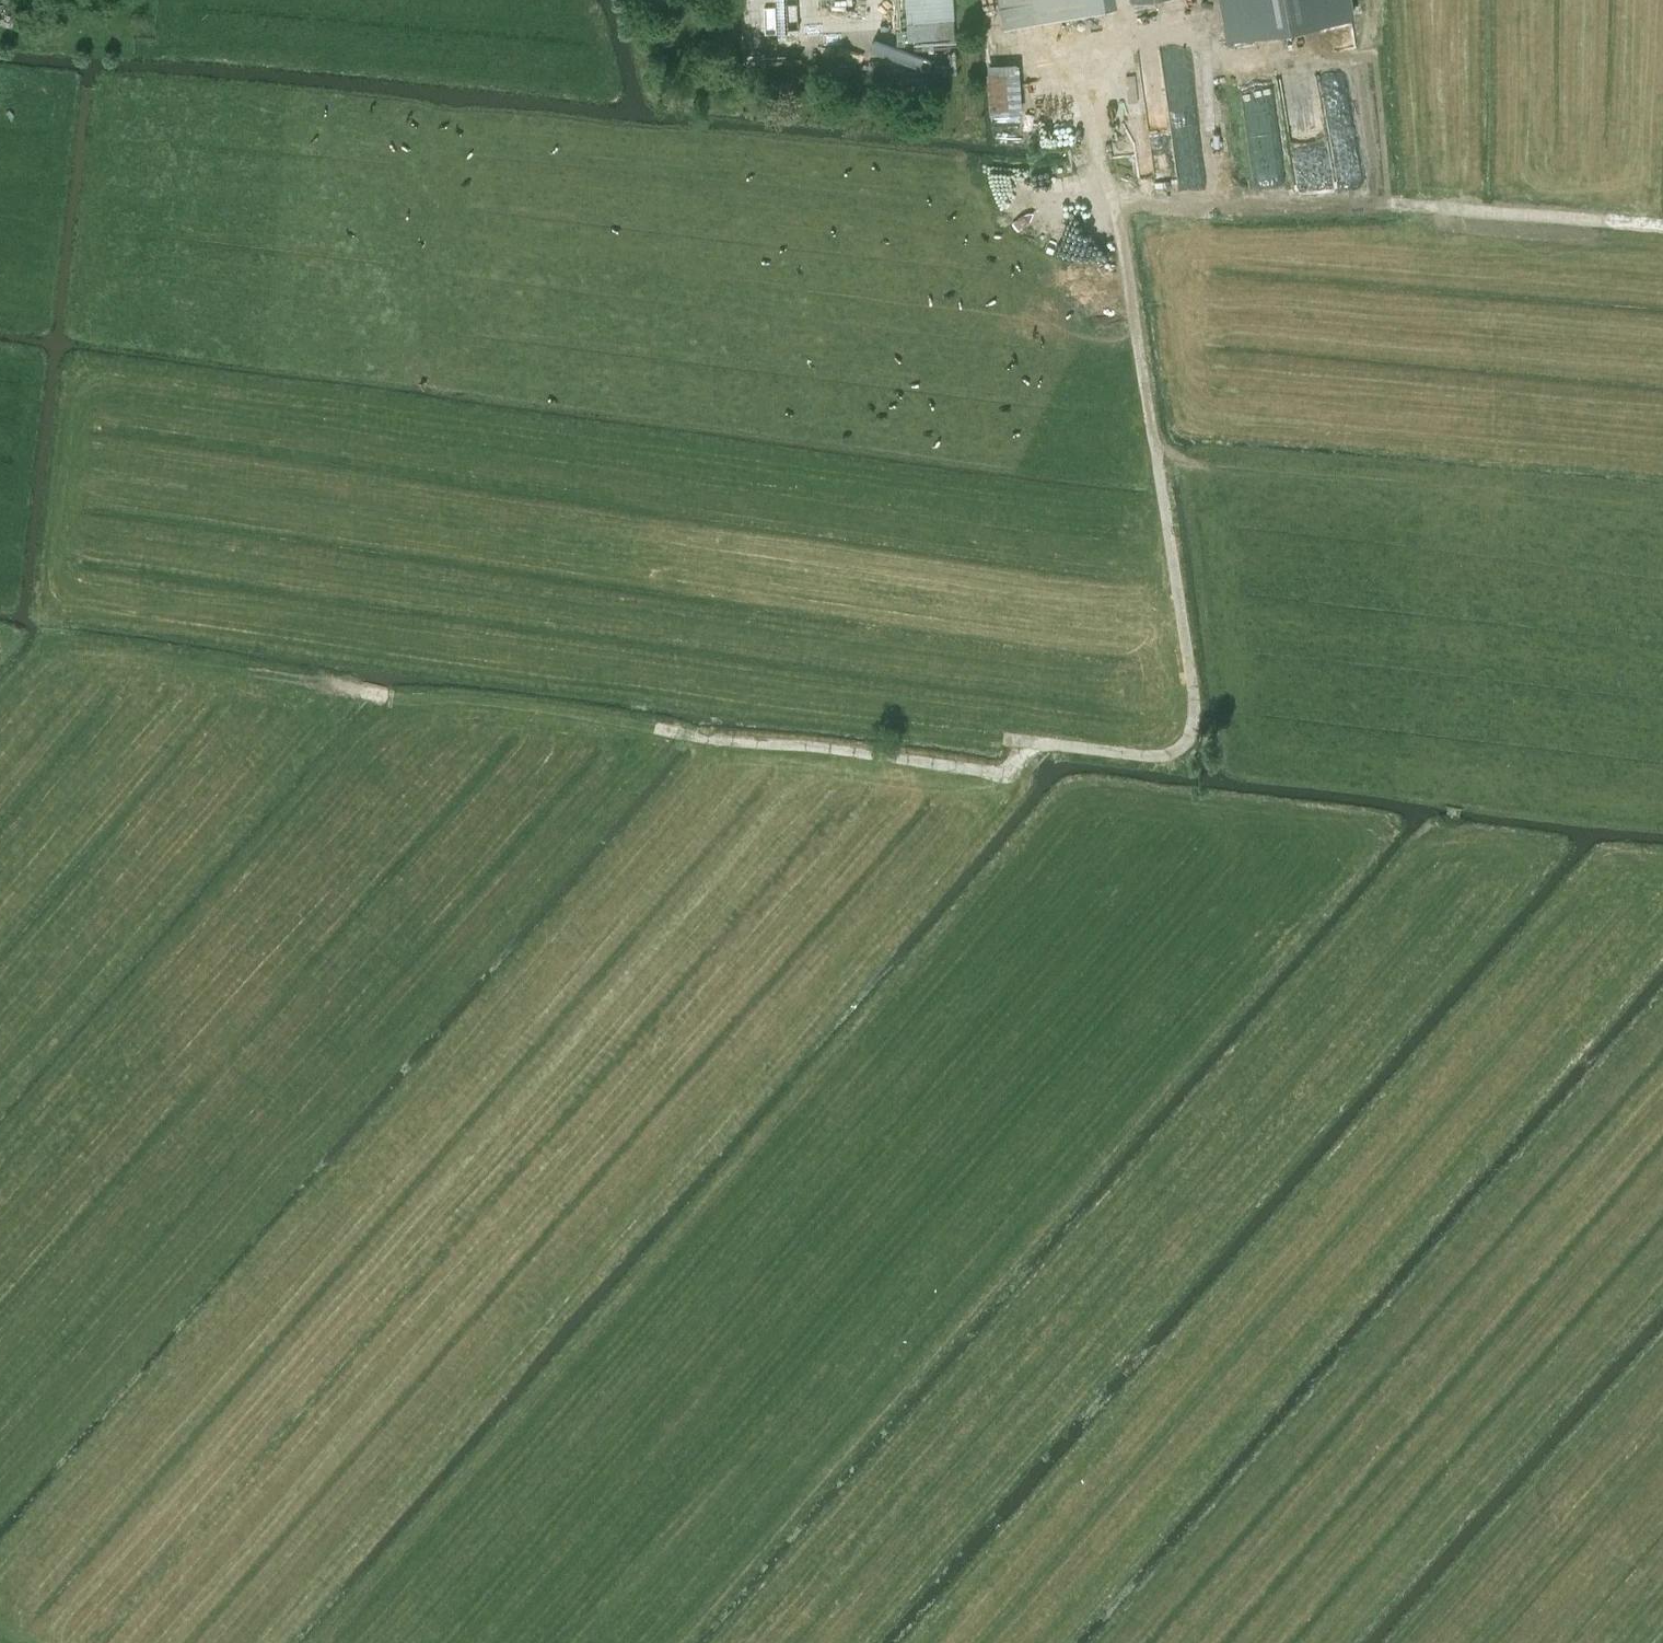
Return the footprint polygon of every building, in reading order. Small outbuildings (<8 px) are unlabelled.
[(1005,27),(1105,8),(1104,0),(999,0),(1005,27)] [(1228,39),(1352,16),(1349,0),(1221,0),(1228,39)] [(1141,83),(1151,141),(1171,138),(1161,79),(1141,83)]
